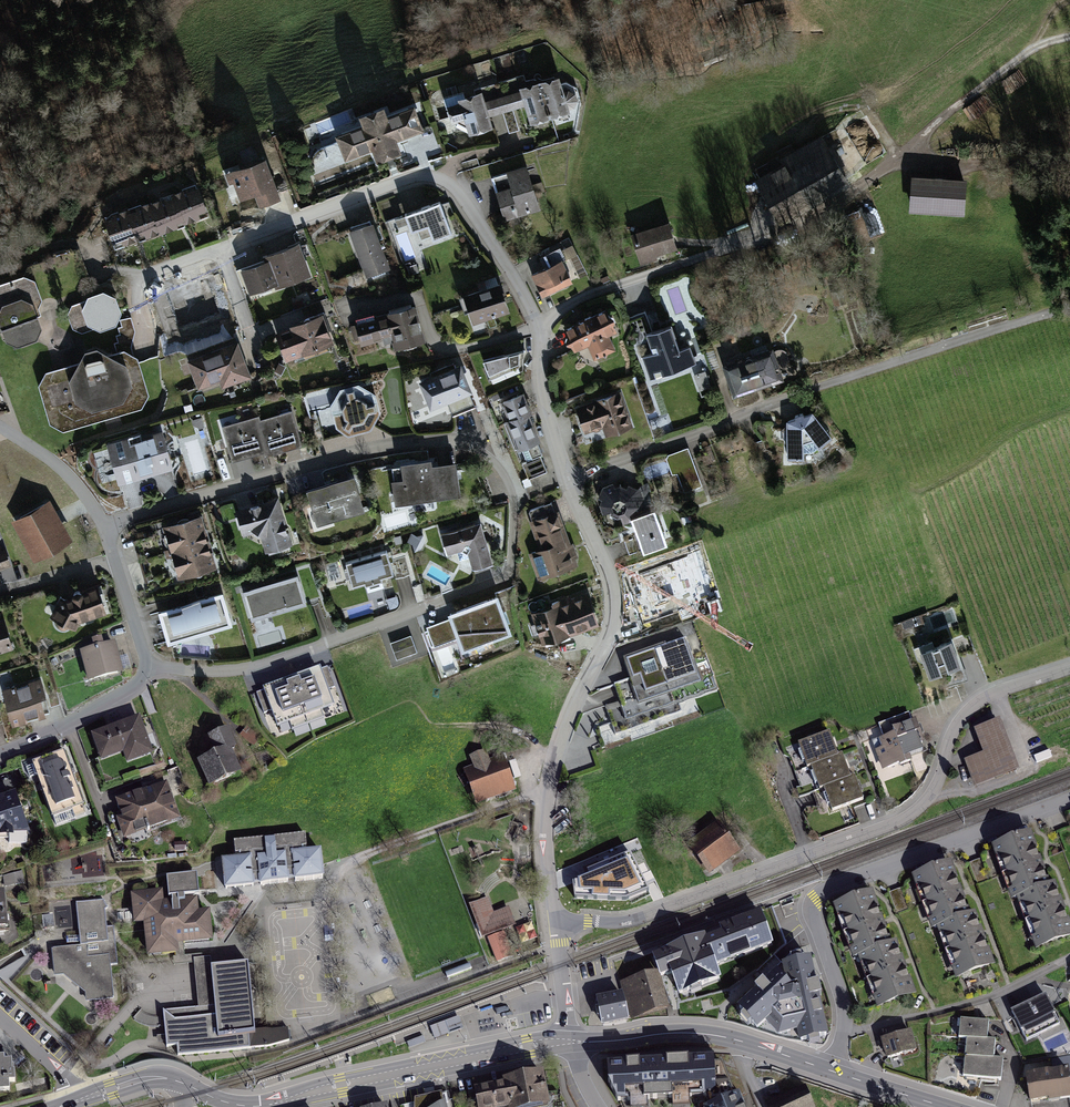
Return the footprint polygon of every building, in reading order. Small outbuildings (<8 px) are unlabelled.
[(475,75),(490,73),(488,61),(474,63),(475,75)] [(552,119),(576,111),(580,103),(577,94),(570,91),(565,92),(560,75),(540,81),(552,119)] [(532,125),(552,119),(540,81),(520,87),(532,125)] [(482,91),(465,97),(464,94),(445,99),(453,126),(470,135),(493,128),(482,91)] [(360,115),(364,125),(336,135),(346,162),(374,152),(378,164),(403,155),(399,143),(426,133),(416,106),(389,116),(385,105),(360,115)] [(851,184),(824,136),(781,160),(784,165),(757,181),(780,220),(807,205),(809,208),(851,184)] [(332,162),(343,158),(338,143),(327,147),(332,162)] [(258,208),(282,199),(266,157),(226,172),(237,201),(253,195),(258,208)] [(529,168),(494,177),(507,222),(541,212),(529,168)] [(966,176),(911,172),(909,210),(964,214),(966,176)] [(186,224),(209,216),(198,184),(175,192),(186,224)] [(162,232),(186,224),(175,192),(151,200),(162,232)] [(139,240),(162,232),(151,200),(128,208),(139,240)] [(413,233),(430,227),(435,241),(453,235),(440,201),(406,213),(413,233)] [(115,248),(139,240),(128,208),(104,216),(115,248)] [(670,222),(632,234),(642,263),(679,251),(670,222)] [(375,223),(350,232),(367,279),(392,271),(375,223)] [(268,256),(270,261),(279,287),(280,290),(313,279),(301,245),(268,256)] [(532,276),(546,300),(575,285),(562,260),(532,276)] [(270,261),(241,271),(250,297),(279,287),(270,261)] [(25,276),(0,284),(0,310),(0,311),(0,321),(8,342),(19,348),(38,340),(44,327),(39,312),(43,301),(36,281),(25,276)] [(177,290),(189,323),(224,311),(213,277),(177,290)] [(474,326),(511,314),(501,285),(465,297),(474,326)] [(83,334),(97,329),(101,331),(116,325),(122,315),(115,296),(104,291),(89,297),(87,302),(73,307),(69,315),(75,331),(83,334)] [(394,351),(425,342),(421,328),(414,303),(354,320),(362,348),(391,340),(394,351)] [(589,344),(596,359),(617,349),(610,335),(619,331),(608,308),(567,326),(578,350),(589,344)] [(276,334),(287,365),(337,347),(326,316),(276,334)] [(674,322),(645,332),(661,376),(677,370),(679,373),(700,365),(693,344),(683,348),(674,322)] [(190,361),(200,391),(222,383),(225,392),(254,382),(240,344),(190,361)] [(125,349),(112,353),(98,345),(86,348),(79,362),(48,371),(39,385),(50,423),(65,430),(142,408),(149,395),(138,356),(125,349)] [(494,386),(527,372),(527,345),(483,359),(494,386)] [(724,364),(734,398),(785,382),(775,348),(724,364)] [(463,366),(421,384),(433,413),(450,406),(455,419),(477,410),(472,397),(475,396),(463,366)] [(697,389),(711,385),(707,372),(693,376),(697,389)] [(370,429),(380,413),(376,394),(360,384),(342,390),(332,406),(337,427),(352,434),(370,429)] [(587,433),(603,427),(607,437),(635,426),(621,391),(577,408),(587,433)] [(510,421),(529,413),(533,411),(525,392),(502,401),(510,421)] [(268,454),(302,445),(293,412),(259,421),(267,451),(268,454)] [(530,479),(549,471),(542,455),(545,454),(540,441),(541,441),(529,413),(510,421),(507,422),(519,451),(524,449),(529,461),(523,463),(530,479)] [(796,417),(797,421),(789,421),(789,459),(805,459),(806,451),(821,447),(834,437),(815,413),(808,418),(806,414),(796,417)] [(233,460),(267,451),(259,421),(258,417),(224,427),(233,460)] [(109,445),(120,484),(173,468),(162,430),(109,445)] [(685,493),(704,486),(689,448),(670,455),(685,493)] [(393,483),(396,506),(462,496),(457,462),(433,466),(433,460),(402,465),(405,482),(393,483)] [(356,477),(308,491),(319,527),(366,514),(356,477)] [(633,516),(648,511),(640,488),(635,490),(615,487),(614,482),(604,486),(599,498),(605,513),(612,510),(622,513),(626,523),(635,520),(633,516)] [(50,499),(38,506),(31,494),(19,501),(26,513),(13,520),(36,561),(74,540),(50,499)] [(267,555),(293,548),(280,499),(237,511),(244,538),(261,533),(267,555)] [(635,520),(646,553),(670,544),(658,508),(648,511),(633,516),(635,520)] [(540,579),(580,564),(561,510),(530,521),(541,550),(531,554),(540,579)] [(210,544),(203,517),(165,528),(173,555),(210,544)] [(633,523),(623,526),(633,557),(642,554),(633,523)] [(473,568),(493,562),(482,524),(443,535),(449,556),(468,550),(473,568)] [(426,549),(423,533),(410,536),(413,552),(426,549)] [(218,570),(210,544),(173,555),(180,581),(218,570)] [(0,546),(0,570),(13,566),(5,545),(0,546)] [(387,589),(384,579),(395,575),(388,553),(348,564),(355,587),(366,584),(369,595),(387,589)] [(649,590),(658,617),(686,607),(682,596),(703,589),(693,562),(669,570),(673,582),(649,590)] [(638,576),(642,587),(652,583),(648,572),(638,576)] [(300,575),(245,591),(253,621),(309,605),(300,575)] [(75,633),(82,622),(107,614),(100,589),(70,598),(66,595),(51,619),(75,633)] [(544,643),(600,623),(589,590),(532,611),(544,643)] [(224,593),(160,611),(170,645),(234,626),(224,593)] [(499,595),(450,612),(452,618),(428,627),(435,647),(459,638),(463,650),(513,633),(499,595)] [(6,620),(0,621),(0,657),(15,653),(6,620)] [(606,707),(616,735),(683,711),(680,702),(719,688),(699,633),(624,660),(631,680),(615,685),(621,702),(606,707)] [(412,636),(392,643),(397,660),(418,652),(412,636)] [(921,649),(931,676),(964,664),(954,637),(921,649)] [(115,642),(80,652),(89,683),(124,673),(115,642)] [(325,670),(255,697),(270,736),(341,710),(325,670)] [(42,678),(3,690),(14,725),(52,714),(42,678)] [(927,758),(910,714),(880,725),(885,740),(873,744),(884,774),(927,758)] [(140,717),(92,735),(101,760),(124,752),(128,762),(153,753),(140,717)] [(976,787),(1021,771),(1002,719),(975,729),(984,754),(966,761),(976,787)] [(217,755),(200,762),(211,787),(242,774),(231,749),(237,746),(230,730),(210,739),(217,755)] [(245,732),(241,737),(252,745),(256,739),(245,732)] [(810,768),(813,767),(840,757),(832,733),(801,744),(810,768)] [(474,769),(465,772),(477,806),(516,792),(504,760),(492,764),(488,750),(470,757),(474,769)] [(35,766),(55,820),(86,809),(66,755),(35,766)] [(822,790),(826,789),(853,778),(844,755),(840,757),(813,767),(822,790)] [(826,789),(834,811),(865,800),(857,777),(853,778),(826,789)] [(126,827),(148,820),(151,829),(180,819),(168,783),(117,801),(126,827)] [(0,801),(0,840),(30,829),(17,795),(0,801)] [(711,874),(740,852),(718,825),(689,847),(711,874)] [(1028,830),(993,843),(1013,897),(1017,896),(1048,884),(1028,830)] [(303,851),(303,848),(309,847),(308,835),(234,843),(236,855),(240,855),(241,858),(236,858),(222,860),(225,889),(326,878),(324,864),(323,849),(309,851),(303,851)] [(633,851),(592,868),(593,872),(573,879),(576,898),(625,897),(649,885),(633,851)] [(913,875),(931,925),(936,923),(968,912),(950,862),(913,875)] [(1017,896),(1035,946),(1069,933),(1069,931),(1053,883),(1048,884),(1017,896)] [(858,954),(889,942),(870,890),(833,904),(852,956),(858,954)] [(145,923),(148,957),(179,954),(178,944),(213,941),(210,910),(199,911),(198,899),(164,902),(163,891),(132,894),(135,924),(145,923)] [(10,930),(7,894),(0,895),(0,931),(10,930)] [(488,899),(469,905),(482,939),(516,926),(509,908),(493,913),(488,899)] [(55,976),(64,975),(87,994),(87,1001),(114,999),(111,965),(117,965),(114,928),(106,929),(104,902),(78,904),(81,947),(53,949),(55,976)] [(936,923),(955,975),(992,962),(974,910),(968,912),(936,923)] [(774,947),(761,911),(720,927),(722,932),(655,957),(660,972),(663,981),(672,977),(680,997),(725,981),(720,967),(774,947)] [(488,939),(498,963),(501,961),(514,956),(504,932),(488,939)] [(858,954),(877,1005),(914,991),(895,940),(889,942),(858,954)] [(801,1044),(830,1037),(812,960),(783,966),(787,983),(796,993),(802,992),(808,1020),(798,1033),(801,1044)] [(289,1031),(255,1034),(249,965),(212,968),(216,1008),(164,1013),(168,1049),(179,1048),(179,1056),(269,1048),(290,1042),(289,1031)] [(622,984),(633,1021),(672,1009),(663,981),(660,972),(622,984)] [(787,983),(779,974),(739,1009),(758,1030),(767,1023),(779,1037),(798,1033),(808,1020),(802,992),(796,993),(787,983)] [(1014,1001),(1027,1032),(1059,1019),(1045,988),(1014,1001)] [(621,995),(599,999),(604,1026),(627,1022),(621,995)] [(460,1012),(431,1022),(436,1034),(465,1024),(460,1012)] [(961,1039),(968,1040),(989,1041),(990,1023),(962,1021),(961,1039)] [(913,1031),(884,1039),(889,1060),(919,1052),(913,1031)] [(968,1040),(966,1058),(997,1061),(998,1042),(989,1041),(968,1040)] [(11,1091),(10,1082),(15,1082),(14,1061),(6,1062),(6,1057),(0,1057),(0,1091),(11,1091)] [(966,1058),(965,1078),(1004,1081),(1005,1061),(997,1061),(966,1058)] [(610,1064),(618,1089),(700,1089),(707,1106),(746,1106),(725,1059),(610,1064)] [(1027,1074),(1032,1103),(1069,1097),(1069,1069),(1069,1067),(1027,1074)] [(506,1083),(510,1106),(544,1106),(552,1106),(545,1071),(505,1079),(506,1083)] [(475,1089),(479,1106),(510,1106),(506,1083),(475,1089)] [(808,1086),(767,1105),(768,1106),(817,1106),(808,1086)] [(449,1093),(417,1102),(418,1106),(453,1106),(449,1093)]
